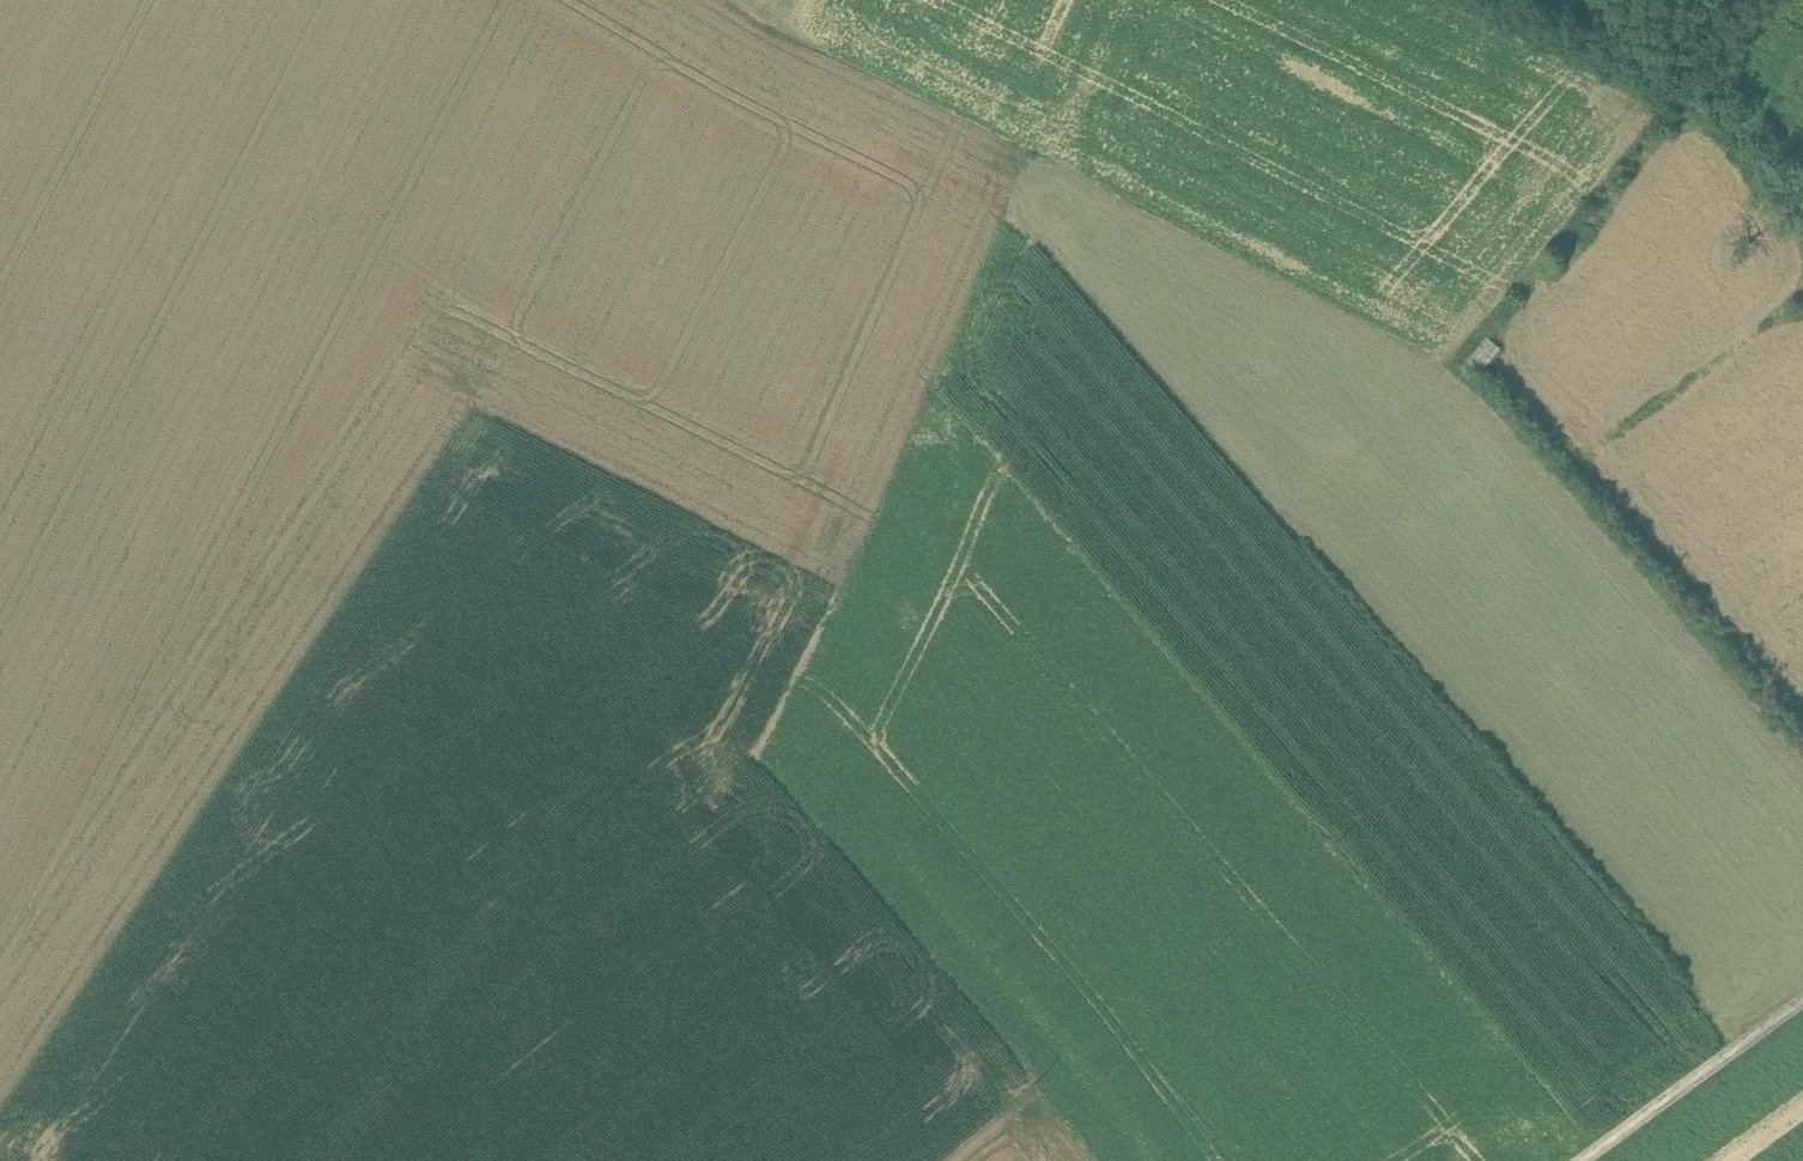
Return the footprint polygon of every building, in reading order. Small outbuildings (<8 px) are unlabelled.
[(1480,371),(1499,347),(1485,336),(1466,361),(1480,371)]
